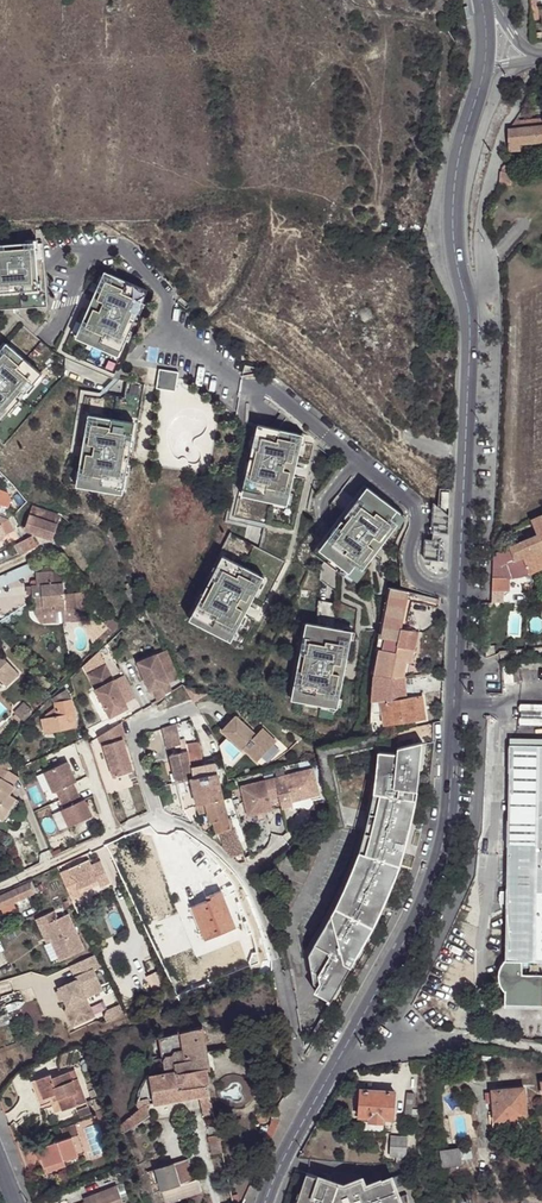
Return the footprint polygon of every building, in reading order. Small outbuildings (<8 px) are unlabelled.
[(530,5),(531,18),(538,17),(537,4),(530,5)] [(511,131),(541,127),(541,119),(516,121),(511,131)] [(508,135),(509,149),(510,152),(522,150),(521,144),(541,142),(541,127),(511,131),(509,131),(508,133),(508,135)] [(502,173),(500,185),(510,187),(511,174),(502,173)] [(33,244),(0,246),(0,290),(37,288),(33,244)] [(77,337),(117,355),(145,291),(105,273),(77,337)] [(39,374),(6,345),(0,352),(0,419),(39,374)] [(159,369),(156,388),(175,391),(178,372),(159,369)] [(132,424),(89,416),(77,485),(121,492),(132,424)] [(285,487),(291,489),(301,447),(295,445),(298,433),(258,424),(242,494),(281,503),(285,487)] [(301,447),(304,435),(298,433),(295,445),(301,447)] [(281,503),(288,505),(291,489),(285,487),(281,503)] [(391,516),(395,510),(367,489),(321,549),(349,570),(353,565),(360,570),(397,521),(391,516)] [(2,492),(0,504),(5,505),(10,507),(11,502),(7,493),(2,492)] [(451,520),(434,506),(432,541),(424,540),(423,560),(449,563),(451,520)] [(34,507),(26,529),(45,535),(52,534),(59,515),(34,507)] [(397,521),(402,516),(395,510),(391,516),(397,521)] [(532,521),(538,536),(541,544),(541,517),(532,521)] [(7,521),(0,525),(0,531),(3,536),(13,531),(7,521)] [(495,553),(494,564),(494,578),(509,578),(509,580),(519,579),(541,570),(541,544),(538,536),(495,553)] [(13,545),(17,555),(35,547),(30,537),(13,545)] [(232,621),(237,624),(256,588),(250,585),(256,574),(223,557),(191,619),(224,637),(232,621)] [(356,575),(360,570),(353,565),(349,570),(356,575)] [(62,570),(36,573),(36,581),(31,582),(32,586),(28,586),(29,594),(33,594),(35,613),(55,611),(65,610),(83,608),(83,602),(86,602),(85,598),(82,598),(82,592),(65,594),(62,570)] [(256,588),(262,578),(256,574),(250,585),(256,588)] [(509,580),(509,578),(494,578),(494,591),(505,590),(508,590),(509,580)] [(133,588),(126,592),(134,609),(140,602),(133,588)] [(395,595),(416,600),(417,595),(392,589),(391,595),(395,595)] [(505,590),(494,591),(495,601),(505,601),(505,590)] [(382,650),(395,595),(391,595),(380,651),(382,651),(382,650)] [(397,654),(402,630),(405,618),(411,620),(413,611),(416,610),(416,600),(395,595),(382,650),(382,651),(397,654)] [(83,608),(65,610),(66,618),(84,617),(83,608)] [(55,611),(35,613),(40,621),(56,620),(55,611)] [(110,626),(117,633),(124,626),(113,615),(106,622),(110,626)] [(224,637),(230,639),(237,624),(232,621),(224,637)] [(329,695),(338,696),(348,643),(339,642),(342,631),(307,624),(292,698),(327,705),(329,695)] [(99,638),(105,644),(117,633),(110,626),(99,638)] [(378,677),(392,680),(396,679),(405,678),(409,663),(412,664),(419,633),(402,630),(397,654),(382,651),(378,677)] [(348,643),(350,632),(342,631),(339,642),(348,643)] [(165,650),(157,654),(169,682),(177,679),(165,650)] [(157,654),(139,662),(151,690),(153,689),(158,700),(173,691),(169,682),(157,654)] [(2,684),(6,688),(19,676),(2,658),(0,661),(0,682),(2,684)] [(514,666),(514,660),(504,662),(504,682),(520,682),(519,666),(514,666)] [(88,674),(96,689),(110,717),(128,708),(106,665),(88,674)] [(375,702),(373,714),(384,713),(385,726),(417,722),(415,697),(407,698),(405,678),(396,679),(392,680),(373,683),(372,702),(375,702)] [(55,705),(71,701),(66,692),(54,700),(55,705)] [(327,705),(336,707),(338,696),(329,695),(327,705)] [(423,696),(415,697),(417,722),(426,721),(423,696)] [(76,726),(71,701),(55,705),(56,708),(47,715),(48,719),(43,720),(46,734),(57,731),(76,726)] [(22,703),(13,712),(22,720),(31,711),(22,703)] [(524,703),(523,721),(541,722),(541,704),(524,703)] [(236,716),(222,731),(242,750),(244,748),(258,761),(262,757),(273,746),(277,741),(262,728),(256,735),(236,716)] [(121,722),(99,736),(102,746),(104,745),(114,777),(133,770),(123,739),(126,738),(121,722)] [(372,736),(318,749),(329,756),(396,741),(434,733),(434,723),(372,736)] [(182,807),(197,805),(223,799),(218,774),(212,775),(210,765),(203,766),(198,741),(181,744),(176,724),(165,728),(182,807)] [(79,734),(76,726),(57,731),(60,739),(79,734)] [(398,754),(379,752),(375,793),(373,805),(367,827),(360,848),(352,868),(342,888),(333,904),(306,952),(312,981),(316,983),(313,989),(331,999),(362,944),(377,913),(392,876),(405,836),(416,796),(419,778),(423,742),(398,748),(398,754)] [(513,743),(507,892),(499,891),(500,903),(506,904),(504,959),(523,960),(541,960),(541,744),(513,743)] [(273,746),(262,757),(267,762),(278,751),(273,746)] [(9,751),(8,748),(0,761),(0,765),(9,751)] [(0,765),(0,769),(9,774),(15,765),(14,763),(9,751),(0,765)] [(379,752),(375,752),(371,793),(368,805),(363,826),(356,846),(348,866),(339,885),(329,902),(302,950),(306,952),(333,904),(342,888),(352,868),(360,848),(367,827),(373,805),(375,793),(379,752)] [(67,762),(44,773),(53,793),(56,792),(60,800),(77,793),(73,784),(76,782),(67,762)] [(14,789),(19,781),(9,774),(0,769),(0,780),(14,789)] [(314,770),(276,779),(280,797),(282,809),(293,807),(292,803),(320,796),(314,770)] [(276,779),(242,787),(248,817),(273,811),(270,799),(280,797),(276,779)] [(4,822),(17,803),(11,799),(16,791),(14,789),(0,780),(0,819),(4,822)] [(77,793),(60,800),(64,809),(62,811),(70,828),(93,817),(85,800),(81,802),(77,793)] [(199,814),(202,814),(210,813),(213,822),(216,822),(219,832),(224,831),(231,829),(225,807),(223,799),(197,805),(199,814)] [(17,803),(4,822),(7,824),(20,804),(17,803)] [(240,864),(246,863),(234,829),(231,829),(224,831),(226,837),(231,853),(240,864)] [(131,842),(117,847),(120,855),(134,850),(131,842)] [(265,861),(270,868),(290,850),(286,844),(265,861)] [(89,860),(61,874),(73,900),(82,895),(80,892),(79,889),(98,880),(99,883),(101,886),(111,882),(101,861),(91,866),(89,860)] [(148,868),(144,862),(139,866),(142,871),(148,868)] [(98,880),(79,889),(80,892),(99,883),(98,880)] [(12,904),(37,894),(32,882),(0,896),(0,910),(1,910),(12,904)] [(191,907),(199,928),(204,940),(236,928),(221,891),(210,896),(211,899),(191,907)] [(14,908),(12,904),(1,910),(2,915),(13,911),(14,908)] [(197,930),(199,928),(191,907),(188,908),(197,930)] [(53,912),(32,921),(36,928),(41,925),(47,939),(56,960),(81,948),(66,915),(57,919),(53,912)] [(47,939),(41,925),(36,928),(42,942),(47,939)] [(97,954),(71,966),(77,980),(60,988),(61,991),(65,999),(68,1006),(67,1011),(74,1026),(89,1019),(83,1006),(85,998),(86,998),(86,997),(104,989),(94,969),(102,965),(97,954)] [(497,971),(497,977),(499,983),(504,989),(503,1002),(541,1003),(541,973),(522,972),(523,960),(504,959),(501,962),(498,967),(497,971)] [(167,986),(159,970),(148,975),(156,991),(167,986)] [(83,1006),(89,1019),(95,1017),(86,998),(85,998),(83,1006)] [(7,1016),(0,1018),(0,1027),(9,1024),(7,1016)] [(185,1054),(206,1051),(203,1027),(182,1032),(184,1050),(185,1054)] [(170,1035),(174,1055),(176,1051),(184,1050),(182,1032),(170,1035)] [(163,1057),(166,1057),(174,1055),(170,1035),(160,1036),(163,1057)] [(174,1055),(174,1062),(185,1061),(185,1054),(184,1050),(176,1051),(174,1055)] [(203,1069),(205,1070),(209,1071),(206,1051),(185,1054),(185,1061),(174,1062),(176,1073),(203,1069)] [(165,1075),(176,1073),(174,1062),(174,1055),(166,1057),(163,1061),(165,1075)] [(441,1059),(441,1068),(450,1066),(444,1057),(441,1059)] [(165,1075),(152,1076),(149,1077),(154,1104),(199,1095),(208,1093),(206,1085),(207,1085),(205,1070),(203,1069),(176,1073),(165,1075)] [(51,1074),(36,1080),(43,1099),(52,1096),(56,1094),(58,1099),(62,1097),(67,1109),(87,1102),(75,1070),(52,1078),(51,1074)] [(495,1120),(526,1117),(524,1088),(492,1091),(492,1093),(493,1103),(495,1120)] [(359,1116),(362,1116),(370,1117),(370,1121),(383,1122),(384,1118),(393,1118),(395,1092),(361,1090),(359,1116)] [(203,1113),(212,1111),(208,1093),(199,1095),(203,1113)] [(62,1111),(67,1109),(62,1097),(58,1099),(62,1111)] [(142,1101),(140,1099),(138,1103),(138,1107),(139,1110),(146,1104),(142,1101)] [(139,1110),(121,1125),(125,1131),(149,1114),(146,1105),(146,1104),(139,1110)] [(95,1112),(99,1122),(104,1125),(110,1121),(104,1108),(95,1112)] [(281,1117),(280,1112),(273,1112),(272,1122),(279,1122),(281,1117)] [(267,1122),(266,1113),(256,1115),(258,1124),(267,1122)] [(362,1116),(361,1128),(382,1130),(383,1122),(370,1121),(370,1117),(362,1116)] [(528,1124),(526,1117),(495,1120),(495,1128),(528,1124)] [(99,1122),(109,1151),(112,1149),(104,1125),(99,1122)] [(208,1127),(208,1135),(217,1134),(215,1125),(208,1127)] [(48,1168),(60,1164),(58,1158),(64,1156),(85,1149),(79,1131),(41,1143),(48,1168)] [(213,1154),(222,1152),(217,1134),(208,1135),(213,1154)] [(389,1155),(405,1156),(406,1138),(391,1137),(389,1155)] [(441,1152),(442,1167),(461,1165),(459,1150),(441,1152)] [(34,1151),(20,1156),(25,1170),(30,1168),(32,1166),(34,1163),(35,1161),(35,1158),(35,1155),(34,1152),(34,1151)] [(180,1184),(193,1180),(192,1176),(187,1160),(174,1164),(180,1184)] [(155,1169),(161,1190),(180,1184),(174,1164),(174,1163),(155,1169)] [(153,1192),(161,1190),(155,1169),(146,1172),(153,1192)] [(392,1178),(383,1182),(382,1180),(365,1187),(361,1179),(344,1186),(305,1181),(297,1202),(402,1202),(392,1178)] [(166,1202),(197,1193),(200,1192),(196,1179),(193,1180),(180,1184),(161,1190),(166,1202)] [(85,1202),(123,1202),(117,1185),(82,1198),(84,1201),(85,1202)]
